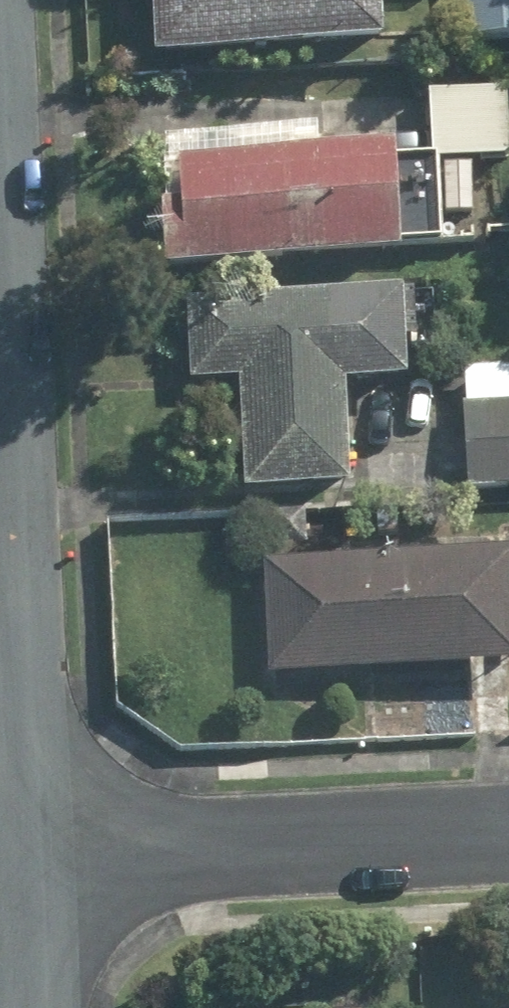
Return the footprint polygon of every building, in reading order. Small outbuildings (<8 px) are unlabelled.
[(138,68),(374,66),(374,0),(138,0),(138,68)] [(453,52),(508,51),(508,0),(451,0),(453,52)] [(155,221),(155,268),(395,267),(395,254),(435,254),(435,222),(468,222),(468,168),(507,168),(507,91),(429,92),(429,160),(316,161),(316,139),(160,139),(161,221),(155,221)] [(432,304),(177,304),(177,381),(228,381),(227,494),(338,494),(338,391),(393,391),(393,368),(432,368),(432,304)] [(397,418),(398,516),(461,516),(461,496),(508,496),(508,373),(460,374),(461,417),(397,418)] [(260,568),(262,679),(508,676),(508,618),(508,566),(260,568)]
